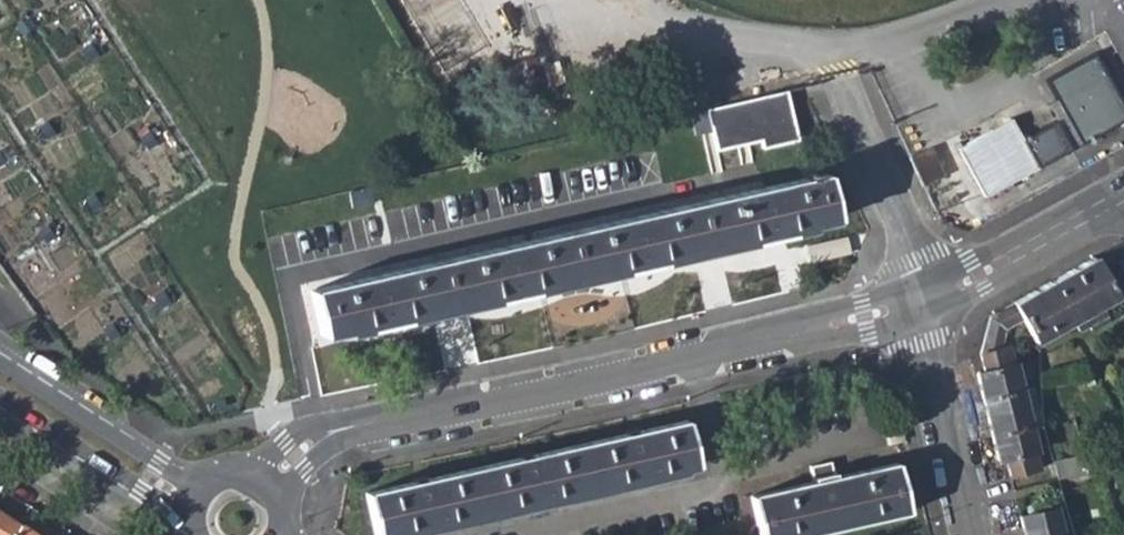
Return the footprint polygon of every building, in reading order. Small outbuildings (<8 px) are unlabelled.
[(458,29),(430,42),(444,73),(472,60),(458,29)] [(1054,82),(1086,144),(1123,125),(1123,102),(1101,57),(1054,82)] [(211,88),(199,97),(208,109),(219,99),(211,88)] [(785,90),(688,113),(693,135),(710,130),(715,150),(758,141),(759,147),(796,139),(785,90)] [(196,117),(208,109),(199,97),(188,106),(196,117)] [(228,111),(219,99),(208,109),(217,120),(228,111)] [(957,152),(986,199),(1038,168),(1010,120),(957,152)] [(90,156),(78,165),(87,177),(98,168),(90,156)] [(67,174),(75,185),(87,177),(78,165),(67,174)] [(305,290),(315,333),(362,323),(363,327),(789,233),(788,228),(834,218),(823,173),(305,290)] [(95,189),(87,177),(75,185),(84,197),(95,189)] [(1023,318),(1036,341),(1074,320),(1101,305),(1115,296),(1111,287),(1094,258),(1014,302),(1023,318)] [(1111,287),(1121,281),(1123,280),(1123,278),(1115,262),(1094,258),(1111,287)] [(1115,262),(1123,278),(1123,263),(1115,262)] [(226,277),(214,286),(223,297),(235,289),(226,277)] [(212,306),(223,297),(214,286),(203,295),(212,306)] [(243,300),(235,289),(223,297),(232,309),(243,300)] [(1004,329),(1023,318),(1014,302),(989,316),(981,354),(999,350),(1004,329)] [(1101,305),(1074,320),(1079,329),(1090,323),(1093,327),(1109,318),(1101,305)] [(130,329),(139,340),(150,331),(142,320),(130,329)] [(159,343),(150,331),(139,340),(147,352),(159,343)] [(136,360),(147,352),(139,340),(127,349),(136,360)] [(976,372),(982,397),(1022,387),(1015,363),(1012,364),(1008,347),(999,350),(981,354),(985,369),(976,372)] [(982,397),(992,437),(1032,428),(1022,387),(982,397)] [(374,534),(380,534),(426,525),(427,530),(466,521),(465,516),(515,505),(517,510),(557,500),(556,496),(608,484),(609,488),(647,480),(646,475),(697,463),(687,420),(365,495),(374,534)] [(1007,457),(1011,475),(1038,468),(1034,449),(1037,449),(1032,428),(992,437),(997,459),(1007,457)] [(1052,462),(1056,478),(1083,471),(1080,455),(1052,462)] [(760,534),(807,534),(909,512),(898,464),(835,479),(834,473),(812,478),(813,485),(751,498),(760,534)] [(1026,534),(1051,534),(1079,528),(1076,512),(1059,516),(1056,505),(1021,514),(1026,534)] [(17,525),(0,514),(0,534),(10,534),(17,525)] [(17,525),(10,534),(33,534),(17,525)]
